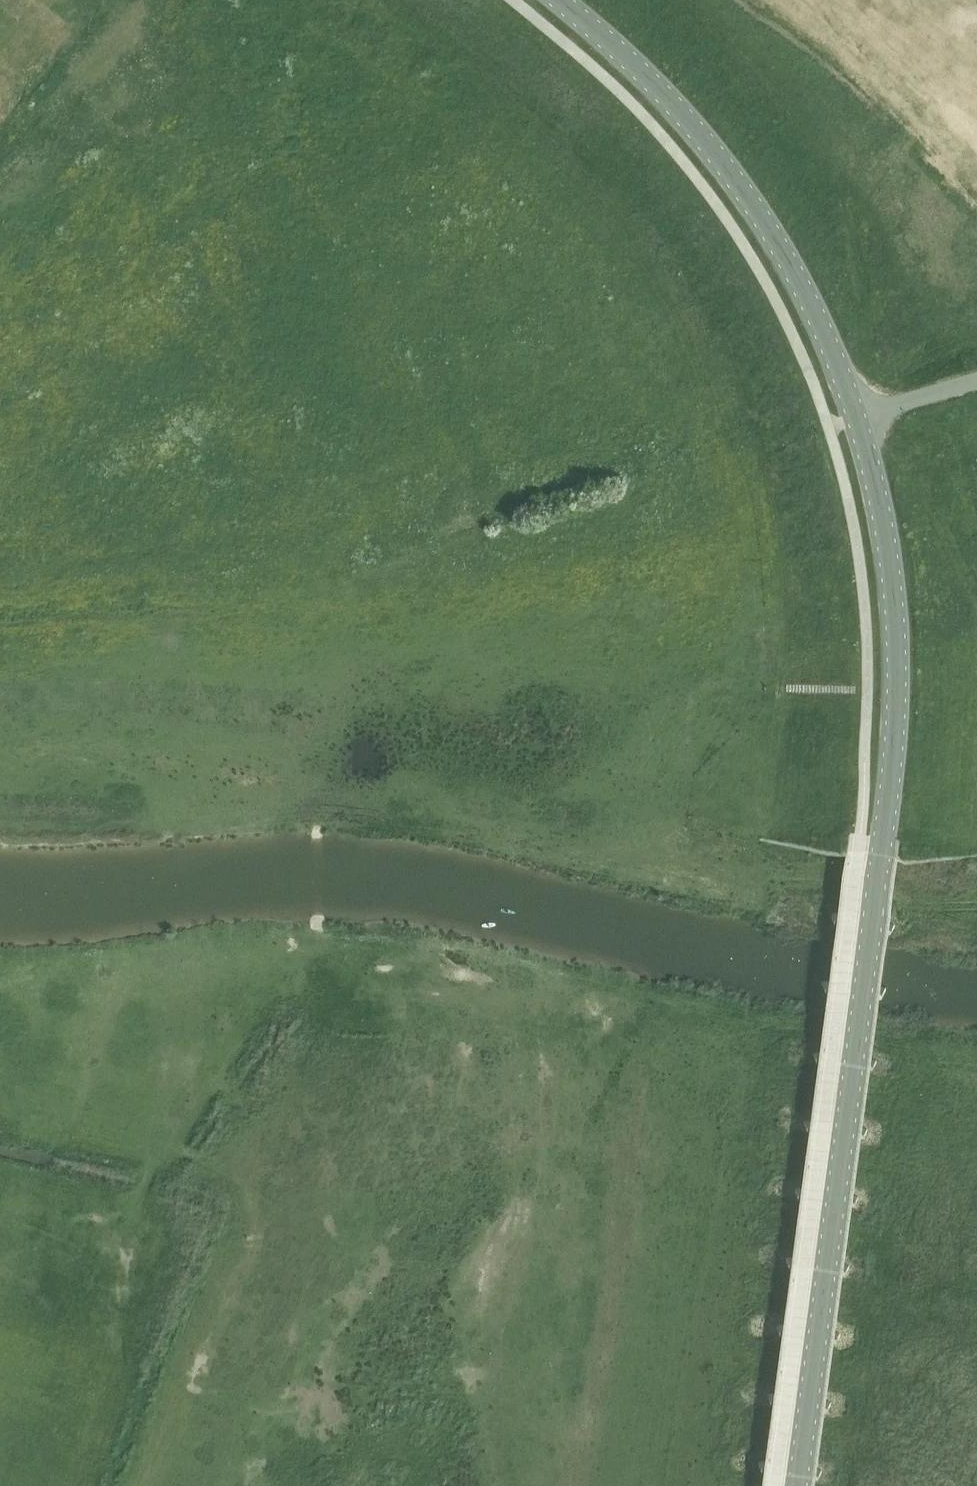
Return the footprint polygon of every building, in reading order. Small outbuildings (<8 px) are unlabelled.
[(92,0),(75,0),(82,8),(92,0)]
